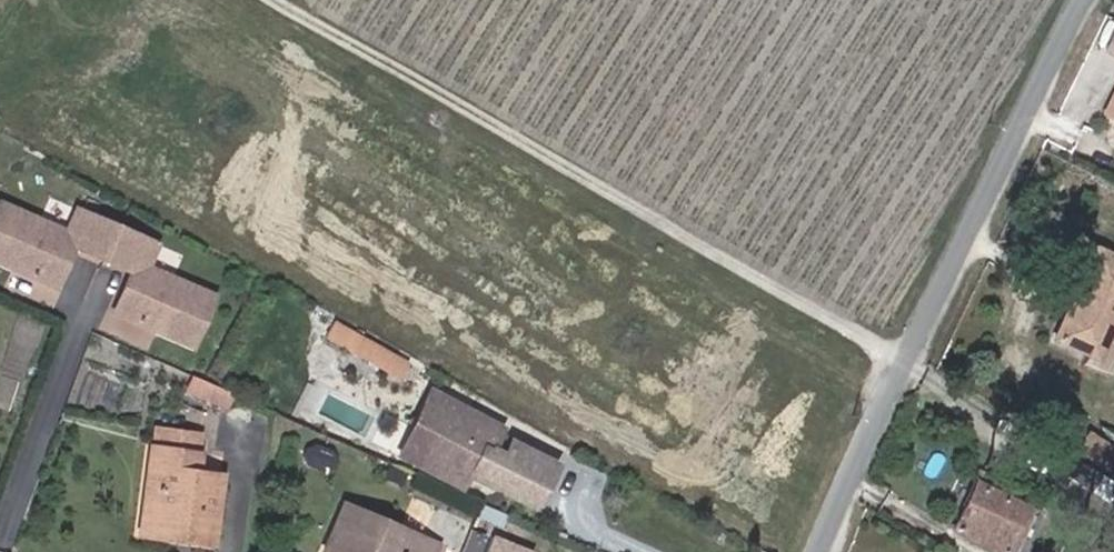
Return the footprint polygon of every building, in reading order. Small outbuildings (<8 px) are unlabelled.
[(1106,114),(1113,118),(1113,97),(1106,114)] [(116,227),(76,209),(66,232),(0,204),(0,263),(55,287),(65,265),(94,277),(116,227)] [(191,346),(213,296),(146,267),(156,245),(116,227),(94,277),(123,289),(113,312),(191,346)] [(1096,248),(1054,338),(1097,358),(1113,321),(1113,257),(1096,248)] [(407,363),(339,325),(331,339),(398,377),(407,363)] [(226,408),(232,394),(193,376),(187,390),(226,408)] [(432,448),(419,441),(437,405),(467,421),(472,412),(432,391),(398,455),(421,467),(432,448)] [(419,441),(432,448),(421,467),(458,487),(468,468),(536,504),(554,469),(509,445),(504,455),(491,448),(501,427),(472,412),(467,421),(437,405),(419,441)] [(212,543),(221,476),(195,473),(201,433),(154,427),(146,485),(154,486),(148,526),(189,532),(188,539),(212,543)] [(1072,458),(1063,473),(1113,505),(1113,484),(1072,458)] [(1026,508),(975,482),(952,529),(999,551),(1004,551),(1026,508)] [(189,532),(148,526),(154,486),(146,485),(140,533),(188,539),(189,532)] [(439,544),(342,502),(321,551),(324,551),(436,551),(439,544)] [(1033,510),(1026,508),(1004,551),(1012,551),(1033,510)] [(482,551),(529,551),(529,550),(490,534),(482,551)]
